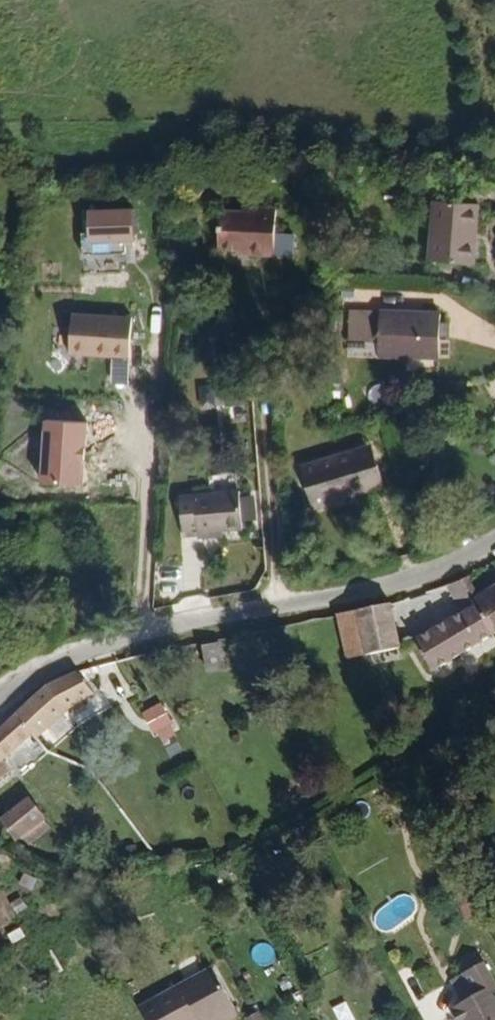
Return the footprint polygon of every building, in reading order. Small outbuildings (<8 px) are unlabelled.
[(472,195),(432,190),(426,251),(467,253),(472,195)] [(133,206),(85,204),(82,250),(131,253),(133,206)] [(294,208),(269,206),(269,212),(260,210),(239,210),(237,245),(257,247),(256,252),(290,254),(294,208)] [(66,354),(129,357),(131,314),(68,311),(66,354)] [(443,331),(367,340),(370,370),(398,368),(400,378),(450,372),(443,331)] [(201,384),(202,406),(243,405),(243,383),(201,384)] [(386,441),(370,443),(375,463),(392,458),(386,441)] [(375,463),(370,443),(315,458),(324,494),(395,476),(392,458),(375,463)] [(215,486),(198,487),(201,517),(218,516),(219,528),(236,527),(236,522),(261,520),(255,480),(215,486)] [(488,602),(476,581),(470,584),(484,607),(488,602)] [(470,584),(460,588),(474,615),(427,645),(445,676),(494,646),(494,625),(484,607),(470,584)] [(488,602),(484,607),(494,625),(494,598),(488,602)] [(412,646),(403,603),(368,612),(375,654),(379,653),(382,667),(409,660),(408,648),(412,646)] [(375,654),(368,612),(351,616),(359,657),(375,654)] [(206,673),(226,668),(219,640),(199,645),(206,673)] [(106,691),(91,669),(72,679),(32,714),(45,728),(49,731),(78,707),(106,691)] [(155,744),(175,737),(163,702),(143,708),(155,744)] [(0,744),(0,783),(4,779),(12,790),(29,778),(14,756),(45,728),(32,714),(3,742),(0,744)] [(11,817),(26,841),(56,818),(41,797),(11,817)] [(56,818),(26,841),(31,848),(62,826),(56,818)] [(8,955),(0,938),(0,960),(8,955)] [(493,965),(461,982),(473,1003),(465,1007),(471,1019),(494,1019),(494,969),(493,965)] [(153,1019),(249,1019),(226,974),(148,1012),(153,1019)] [(362,1006),(337,1019),(370,1019),(362,1006)]
